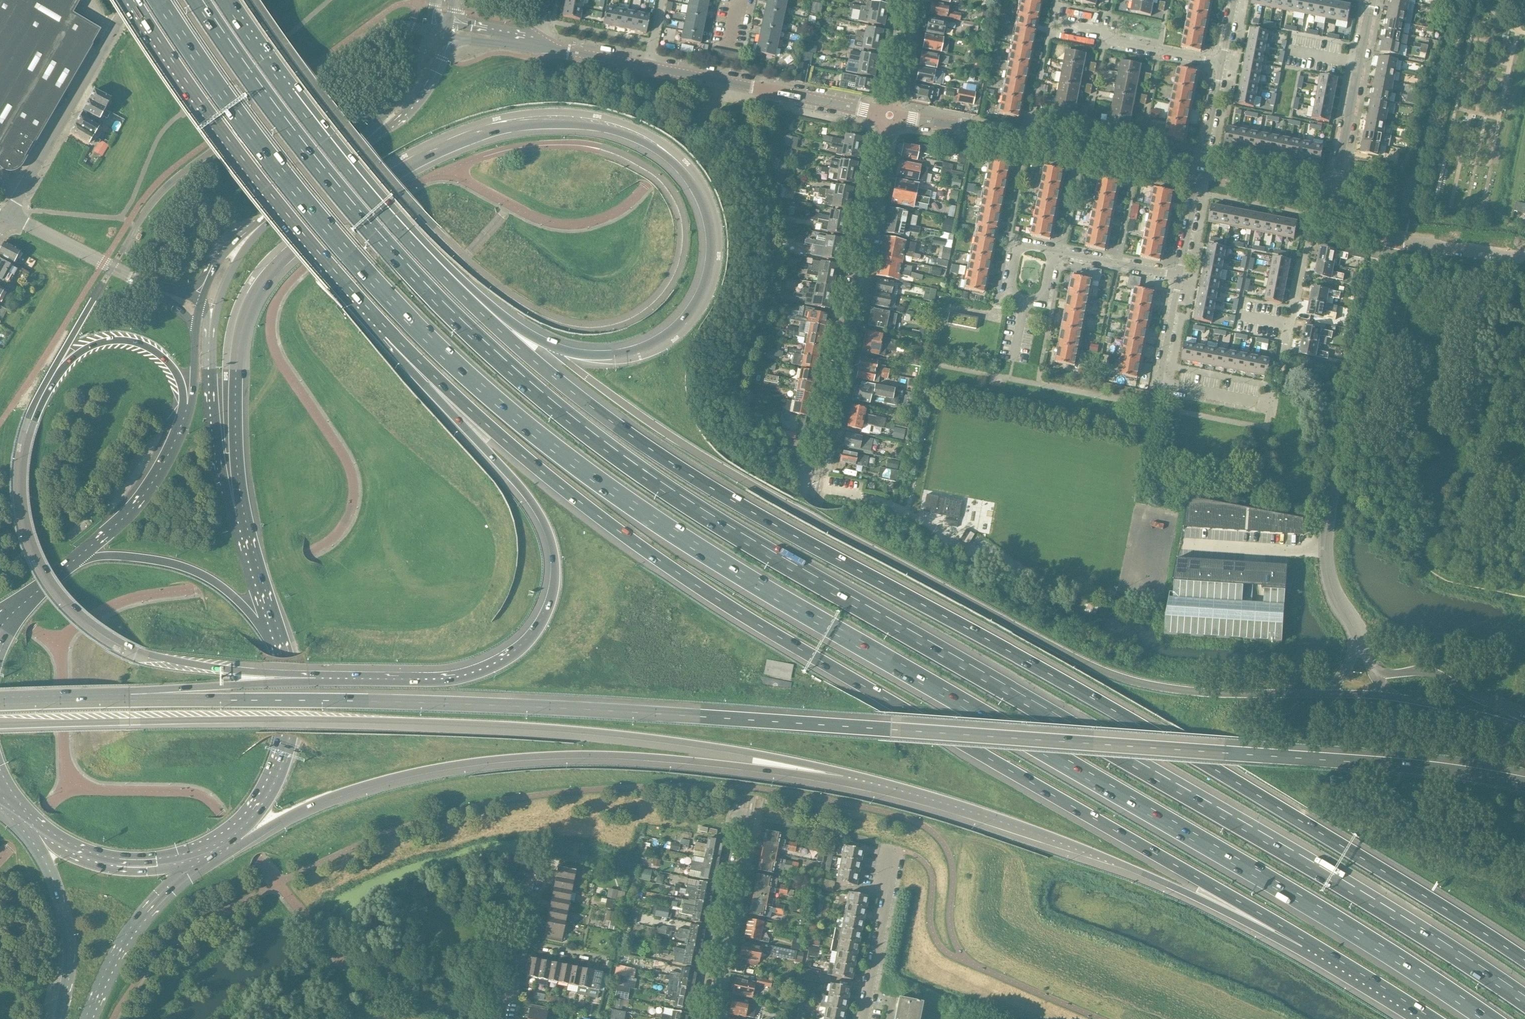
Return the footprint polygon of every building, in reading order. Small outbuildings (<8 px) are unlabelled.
[(99,32),(71,15),(80,0),(0,0),(0,149),(1,149),(0,151),(0,166),(1,166),(1,167),(2,168),(3,169),(4,169),(6,170),(8,171),(10,171),(13,171),(15,170),(17,169),(18,168),(20,166),(21,165),(99,32)] [(565,6),(582,9),(583,0),(566,0),(565,6)] [(701,0),(689,0),(688,6),(706,10),(708,1),(701,0)] [(1034,32),(1029,31),(1031,21),(1035,22),(1036,20),(1036,19),(1039,2),(1040,0),(1021,0),(1018,15),(1018,16),(1016,15),(1015,21),(1014,28),(1015,28),(1012,46),(1009,59),(1009,63),(1005,80),(1002,97),(999,114),(998,115),(1017,118),(1017,117),(1018,109),(1020,100),(1023,83),(1027,66),(1030,49),(1034,32)] [(1182,48),(1201,52),(1211,0),(1192,0),(1182,48)] [(1262,6),(1273,8),(1274,0),(1263,0),(1262,6)] [(1273,8),(1283,10),(1285,0),(1274,0),(1273,8)] [(1283,10),(1294,12),(1296,0),(1285,0),(1283,10)] [(1294,12),(1305,14),(1307,0),(1296,0),(1294,12)] [(1305,14),(1315,16),(1318,0),(1307,0),(1305,14)] [(1315,16),(1326,18),(1329,1),(1322,0),(1318,0),(1315,16)] [(1409,2),(1398,0),(1390,0),(1389,5),(1391,6),(1390,8),(1388,8),(1388,9),(1413,14),(1415,3),(1409,2)] [(821,13),(822,3),(813,1),(811,11),(821,13)] [(887,11),(887,7),(886,7),(887,5),(866,1),(865,7),(861,6),(860,10),(885,16),(885,12),(887,11)] [(1153,4),(1133,1),(1131,11),(1151,15),(1153,4)] [(1329,1),(1326,18),(1336,21),(1340,3),(1329,1)] [(785,6),(767,2),(765,10),(783,15),(785,6)] [(929,14),(959,20),(960,14),(947,12),(948,6),(931,3),(929,14)] [(1340,3),(1336,21),(1348,23),(1351,6),(1340,3)] [(565,6),(562,17),(579,20),(582,9),(565,6)] [(706,10),(688,6),(686,15),(705,18),(706,10)] [(605,14),(602,25),(613,27),(617,10),(606,8),(605,14)] [(1411,25),(1413,14),(1388,9),(1387,16),(1389,16),(1388,19),(1386,19),(1386,20),(1405,24),(1411,25)] [(617,10),(613,27),(624,29),(627,12),(617,10)] [(783,15),(765,10),(763,19),(782,23),(783,15)] [(884,20),(885,16),(860,10),(859,15),(864,16),(862,22),(882,26),(883,25),(884,25),(885,21),(884,20)] [(627,12),(624,29),(635,31),(638,14),(627,12)] [(638,14),(635,31),(646,33),(649,16),(638,14)] [(705,18),(686,15),(684,23),(703,27),(705,18)] [(782,23),(763,19),(761,28),(780,32),(782,23)] [(942,36),(944,27),(954,29),(955,24),(928,19),(925,33),(942,36)] [(1405,24),(1386,20),(1385,27),(1387,27),(1386,30),(1384,29),(1384,31),(1403,34),(1405,24)] [(978,25),(963,22),(962,29),(977,32),(978,25)] [(703,27),(684,23),(683,32),(701,35),(703,27)] [(780,32),(761,28),(759,36),(778,40),(780,32)] [(808,28),(806,39),(817,41),(819,30),(808,28)] [(882,37),(882,33),(881,32),(882,31),(866,28),(865,34),(856,32),(855,36),(880,41),(880,37),(882,37)] [(1251,29),(1249,40),(1266,43),(1268,32),(1251,29)] [(1403,34),(1384,31),(1383,37),(1385,38),(1384,40),(1382,40),(1382,41),(1401,45),(1403,34)] [(701,35),(683,32),(681,40),(700,44),(701,35)] [(879,45),(880,41),(855,36),(850,35),(849,40),(854,41),(853,47),(878,51),(878,50),(879,50),(880,46),(879,45)] [(949,40),(942,39),(925,35),(922,49),(940,52),(946,53),(949,40)] [(778,40),(759,36),(757,45),(776,49),(778,40)] [(806,40),(804,50),(811,52),(813,42),(806,40)] [(1249,40),(1247,51),(1264,54),(1266,43),(1249,40)] [(1401,45),(1382,41),(1381,48),(1383,48),(1382,51),(1380,50),(1380,52),(1399,56),(1401,45)] [(793,43),(791,50),(799,52),(800,45),(793,43)] [(776,49),(757,45),(756,53),(774,57),(776,49)] [(717,49),(711,48),(709,60),(715,61),(717,49)] [(723,50),(717,49),(715,61),(721,62),(723,50)] [(729,52),(723,50),(721,62),(726,63),(729,52)] [(1086,55),(1066,51),(1064,62),(1084,66),(1086,55)] [(1247,51),(1245,61),(1262,65),(1264,54),(1247,51)] [(735,53),(729,52),(726,63),(733,64),(735,53)] [(741,54),(735,53),(733,64),(739,66),(741,54)] [(921,53),(919,65),(936,69),(937,63),(947,65),(948,58),(921,53)] [(877,62),(877,58),(876,58),(877,57),(861,54),(860,59),(851,57),(850,62),(874,67),(875,63),(877,62)] [(1398,60),(1379,56),(1377,64),(1380,64),(1379,67),(1377,66),(1377,67),(1396,71),(1398,60)] [(1141,65),(1121,61),(1119,73),(1139,77),(1141,65)] [(1245,61),(1243,72),(1260,75),(1262,65),(1245,61)] [(874,71),(874,67),(850,62),(849,66),(853,67),(852,73),(873,77),(873,76),(874,76),(875,72),(874,71)] [(1084,66),(1064,62),(1062,73),(1082,77),(1084,66)] [(804,83),(808,65),(797,63),(794,81),(804,83)] [(1396,71),(1377,67),(1375,74),(1377,75),(1377,77),(1375,77),(1375,78),(1394,81),(1396,71)] [(934,71),(918,68),(916,81),(932,84),(933,78),(937,79),(937,75),(934,74),(934,71)] [(1189,71),(1178,69),(1165,138),(1183,141),(1197,72),(1196,72),(1197,70),(1190,68),(1189,71)] [(1243,72),(1241,82),(1258,86),(1260,75),(1243,72)] [(1082,77),(1062,73),(1060,83),(1079,87),(1082,77)] [(1139,77),(1119,73),(1117,84),(1137,88),(1139,77)] [(865,78),(842,74),(841,81),(847,83),(847,87),(856,89),(856,90),(868,92),(868,91),(870,92),(870,91),(871,90),(872,87),(871,86),(872,82),(864,81),(865,78)] [(1321,75),(1318,86),(1335,90),(1338,79),(1321,75)] [(1394,81),(1375,78),(1373,85),(1375,85),(1375,88),(1373,88),(1391,92),(1394,81)] [(1241,82),(1239,93),(1256,96),(1258,86),(1241,82)] [(1079,87),(1060,83),(1058,95),(1077,98),(1079,87)] [(1137,88),(1117,84),(1115,94),(1135,98),(1137,88)] [(912,100),(930,104),(931,96),(937,97),(938,91),(933,89),(915,86),(913,93),(912,94),(911,97),(912,99),(912,100)] [(1318,86),(1316,97),(1333,100),(1335,90),(1318,86)] [(1391,92),(1373,88),(1371,95),(1373,96),(1373,99),(1371,98),(1371,99),(1389,103),(1391,92)] [(955,90),(946,89),(945,95),(954,97),(955,90)] [(94,90),(88,100),(104,110),(110,99),(94,90)] [(971,106),(974,94),(958,91),(956,103),(971,106)] [(1239,93),(1237,104),(1254,107),(1256,96),(1239,93)] [(1135,98),(1115,94),(1113,105),(1132,110),(1135,98)] [(1077,98),(1058,95),(1056,105),(1075,109),(1077,98)] [(1316,97),(1314,107),(1331,111),(1333,100),(1316,97)] [(1389,103),(1371,99),(1369,106),(1371,106),(1371,109),(1369,109),(1368,110),(1387,114),(1389,103)] [(88,100),(82,111),(98,120),(104,110),(88,100)] [(1075,109),(1056,105),(1054,116),(1073,120),(1075,109)] [(1132,110),(1113,105),(1111,116),(1130,120),(1132,110)] [(1314,107),(1312,119),(1329,122),(1331,111),(1314,107)] [(1159,118),(1160,111),(1152,109),(1150,117),(1159,118)] [(1387,114),(1368,110),(1367,117),(1369,117),(1369,120),(1367,119),(1366,121),(1385,124),(1387,114)] [(99,128),(80,115),(74,125),(94,136),(99,139),(101,135),(100,134),(102,130),(99,128)] [(1130,120),(1111,116),(1109,127),(1128,131),(1130,120)] [(1385,124),(1366,121),(1365,127),(1367,128),(1367,130),(1365,130),(1364,131),(1383,135),(1385,124)] [(74,125),(70,133),(69,134),(88,145),(94,136),(74,125)] [(1227,127),(1224,144),(1235,146),(1238,129),(1227,127)] [(1238,129),(1235,146),(1245,148),(1249,131),(1238,129)] [(1249,131),(1245,148),(1256,151),(1259,134),(1249,131)] [(1383,135),(1364,131),(1363,138),(1365,138),(1365,141),(1362,140),(1362,142),(1381,146),(1383,135)] [(1259,134),(1256,151),(1267,153),(1270,136),(1259,134)] [(792,136),(785,135),(783,145),(790,147),(792,136)] [(854,137),(846,135),(845,141),(832,139),(831,144),(859,150),(860,144),(861,144),(861,140),(861,139),(861,136),(855,135),(854,137)] [(1270,136),(1267,153),(1277,155),(1280,138),(1270,136)] [(1280,138),(1277,155),(1288,157),(1291,140),(1280,138)] [(1291,140),(1288,157),(1298,159),(1302,142),(1291,140)] [(100,141),(94,151),(102,155),(108,145),(100,141)] [(1302,142),(1298,159),(1309,161),(1312,144),(1302,142)] [(1381,146),(1362,142),(1360,153),(1379,156),(1381,146)] [(858,153),(859,150),(831,144),(830,148),(837,149),(836,155),(857,159),(857,158),(858,157),(859,154),(858,153)] [(903,144),(900,157),(915,160),(917,153),(929,155),(930,147),(919,145),(918,147),(903,144)] [(1312,144),(1309,161),(1320,163),(1323,146),(1312,144)] [(785,147),(783,157),(792,158),(793,152),(791,151),(792,148),(785,147)] [(967,155),(959,153),(957,162),(965,164),(967,155)] [(990,157),(987,174),(984,191),(980,208),(977,225),(975,225),(974,231),(973,238),(974,238),(971,255),(968,272),(964,289),(983,293),(986,275),(989,258),(993,241),(989,240),(990,231),(994,232),(995,229),(998,211),(1002,194),(1005,177),(1008,160),(990,157)] [(787,162),(780,161),(779,169),(786,171),(787,162)] [(856,169),(857,165),(856,165),(856,164),(841,161),(840,166),(830,164),(829,169),(854,174),(855,170),(856,169)] [(925,181),(927,169),(899,163),(898,171),(896,171),(895,176),(898,177),(899,175),(925,181)] [(1056,169),(1045,167),(1032,236),(1050,240),(1063,171),(1064,168),(1057,167),(1056,169)] [(853,178),(854,174),(829,169),(828,174),(838,176),(837,181),(852,184),(852,183),(853,182),(854,179),(853,178)] [(961,173),(956,172),(951,170),(941,169),(940,175),(960,178),(961,173)] [(1111,180),(1100,178),(1086,247),(1105,251),(1118,181),(1119,179),(1112,177),(1111,180)] [(918,185),(896,180),(893,192),(928,199),(930,192),(917,189),(918,185)] [(851,195),(852,192),(851,191),(851,189),(836,186),(835,192),(819,188),(818,193),(824,195),(849,200),(850,195),(851,195)] [(1155,189),(1152,207),(1141,258),(1160,261),(1173,192),(1173,190),(1166,188),(1166,191),(1155,189)] [(951,190),(949,200),(950,201),(956,202),(958,192),(952,191),(951,190)] [(928,199),(893,192),(891,203),(913,208),(914,203),(927,206),(928,199)] [(848,203),(849,200),(824,195),(818,193),(817,197),(817,198),(823,199),(833,201),(832,207),(847,210),(847,208),(848,208),(849,204),(848,203)] [(781,199),(776,200),(778,212),(784,213),(781,199)] [(1524,212),(1524,203),(1517,202),(1515,211),(1524,212)] [(1212,205),(1208,222),(1219,224),(1223,207),(1212,205)] [(1223,207),(1219,224),(1230,226),(1233,209),(1223,207)] [(906,212),(890,209),(888,221),(903,224),(906,212)] [(1233,209),(1230,226),(1241,229),(1244,212),(1233,209)] [(846,220),(847,217),(846,216),(846,214),(831,212),(830,217),(818,215),(817,219),(844,224),(845,220),(846,220)] [(1244,212),(1241,229),(1251,231),(1254,214),(1244,212)] [(1254,214),(1251,231),(1262,233),(1265,216),(1254,214)] [(1265,216),(1262,233),(1272,235),(1276,218),(1265,216)] [(944,218),(942,229),(951,231),(953,220),(944,218)] [(1276,218),(1272,235),(1283,237),(1286,220),(1276,218)] [(843,229),(844,224),(817,219),(816,221),(816,224),(820,225),(819,231),(842,235),(842,234),(843,234),(844,230),(843,229)] [(1286,220),(1283,237),(1294,239),(1297,222),(1286,220)] [(912,226),(903,224),(888,221),(885,233),(901,236),(902,231),(919,234),(920,228),(912,226)] [(841,246),(842,242),(841,242),(841,240),(825,237),(816,235),(815,241),(814,246),(839,251),(840,246),(841,246)] [(944,246),(946,240),(946,239),(933,237),(932,244),(944,246)] [(915,244),(904,242),(884,238),(882,248),(913,254),(915,244)] [(1,247),(1,249),(0,250),(0,256),(14,263),(20,252),(4,243),(3,244),(2,245),(1,247)] [(1209,244),(1207,256),(1224,259),(1226,248),(1215,246),(1209,244)] [(838,255),(839,251),(814,246),(813,250),(823,252),(822,258),(837,261),(837,260),(838,259),(839,255),(838,255)] [(951,249),(943,247),(940,258),(949,260),(951,249)] [(920,255),(913,254),(882,248),(880,257),(900,261),(901,256),(919,260),(920,255)] [(1348,254),(1320,248),(1318,262),(1333,265),(1335,258),(1347,260),(1348,254)] [(1207,256),(1205,266),(1222,269),(1224,259),(1207,256)] [(900,265),(900,261),(880,257),(878,266),(910,273),(911,267),(900,265)] [(1273,257),(1271,268),(1288,271),(1290,260),(1279,258),(1273,257)] [(7,284),(15,268),(0,260),(0,280),(7,284)] [(836,271),(837,267),(836,266),(836,265),(813,260),(811,266),(808,265),(807,270),(834,276),(835,271),(836,271)] [(1333,265),(1318,262),(1315,275),(1343,281),(1344,275),(1332,272),(1333,265)] [(923,275),(910,273),(878,266),(876,276),(897,280),(898,275),(922,280),(923,275)] [(1205,266),(1203,277),(1220,280),(1222,269),(1205,266)] [(941,269),(931,267),(930,275),(939,276),(941,269)] [(1100,282),(1102,270),(1090,268),(1088,279),(1092,280),(1091,280),(1100,282)] [(1271,268),(1269,279),(1286,282),(1288,271),(1271,268)] [(833,284),(834,281),(833,280),(834,276),(807,270),(800,269),(799,273),(818,277),(817,283),(816,284),(832,287),(832,285),(833,284)] [(1139,289),(1141,278),(1130,276),(1129,281),(1128,286),(1127,288),(1135,289),(1139,289)] [(1073,277),(1070,294),(1056,363),(1075,366),(1091,280),(1092,280),(1088,279),(1073,277)] [(1203,277),(1201,287),(1218,291),(1220,280),(1203,277)] [(1269,279),(1267,289),(1284,293),(1286,282),(1269,279)] [(893,283),(877,280),(874,292),(890,296),(893,283)] [(832,294),(832,290),(831,289),(832,287),(816,284),(815,291),(803,289),(802,293),(829,299),(830,294),(832,294)] [(934,302),(937,289),(926,287),(924,299),(934,302)] [(1201,287),(1199,298),(1216,301),(1218,291),(1201,287)] [(1146,291),(1139,289),(1135,289),(1119,375),(1137,378),(1154,292),(1153,292),(1154,290),(1147,288),(1146,291)] [(1341,293),(1313,288),(1310,301),(1326,304),(1327,297),(1339,299),(1341,293)] [(1267,289),(1265,300),(1282,304),(1284,293),(1267,289)] [(890,296),(874,292),(872,305),(887,309),(890,296)] [(829,303),(829,299),(802,293),(801,297),(813,300),(812,306),(827,309),(828,308),(829,307),(830,304),(829,303)] [(1199,298),(1196,308),(1213,312),(1216,301),(1199,298)] [(1326,304),(1310,301),(1307,315),(1335,320),(1336,314),(1324,311),(1326,304)] [(824,327),(826,316),(821,315),(821,311),(803,307),(801,318),(791,316),(790,320),(807,323),(809,324),(824,327)] [(1196,308),(1194,320),(1211,323),(1213,312),(1196,308)] [(871,310),(867,326),(885,330),(885,329),(888,330),(889,322),(886,321),(888,313),(871,310)] [(977,318),(949,313),(946,324),(975,329),(977,318)] [(824,327),(809,324),(807,323),(805,329),(799,328),(799,329),(787,326),(786,330),(792,331),(807,334),(822,337),(824,327)] [(1333,332),(1305,327),(1302,340),(1318,343),(1319,336),(1332,339),(1333,332)] [(897,342),(890,340),(881,338),(882,333),(866,330),(865,332),(864,334),(865,336),(864,340),(898,347),(898,345),(896,345),(897,342)] [(822,337),(807,334),(792,331),(791,335),(804,338),(802,344),(805,345),(820,348),(822,337)] [(895,352),(896,347),(898,348),(898,347),(864,340),(863,346),(861,348),(862,350),(861,352),(883,356),(884,350),(895,352)] [(1318,343),(1302,340),(1300,354),(1328,359),(1329,353),(1317,351),(1318,343)] [(1185,343),(1181,360),(1192,362),(1196,345),(1185,343)] [(820,348),(805,345),(802,344),(801,351),(789,349),(788,352),(788,353),(803,355),(818,358),(820,348)] [(1196,345),(1192,362),(1203,364),(1206,347),(1196,345)] [(1206,347),(1203,364),(1214,366),(1217,349),(1206,347)] [(1217,349),(1214,366),(1224,368),(1228,351),(1217,349)] [(818,358),(803,355),(788,353),(788,352),(778,350),(778,354),(794,357),(793,358),(800,359),(798,366),(815,369),(818,358)] [(1228,351),(1224,368),(1235,370),(1238,353),(1228,351)] [(913,365),(920,367),(922,355),(915,353),(913,365)] [(1238,353),(1235,370),(1245,373),(1249,356),(1238,353)] [(1249,356),(1245,373),(1256,375),(1259,358),(1249,356)] [(876,361),(860,358),(858,369),(887,375),(888,370),(880,368),(875,367),(876,361)] [(1259,358),(1256,375),(1267,377),(1270,360),(1259,358)] [(887,378),(887,375),(858,369),(856,378),(878,382),(879,377),(887,378)] [(815,373),(800,370),(797,370),(795,380),(798,380),(813,383),(815,373)] [(917,381),(909,379),(908,386),(915,387),(917,381)] [(813,383),(798,380),(795,380),(793,391),(796,391),(810,394),(813,383)] [(893,395),(894,389),(874,385),(873,390),(871,390),(871,389),(855,385),(852,400),(869,403),(870,395),(885,398),(892,399),(893,395)] [(810,394),(796,391),(793,391),(791,402),(808,405),(810,394)] [(899,396),(893,395),(892,399),(885,398),(884,403),(897,406),(899,396)] [(806,416),(808,405),(791,402),(789,413),(800,415),(806,416)] [(884,423),(885,419),(864,414),(865,409),(851,406),(849,416),(873,421),(884,423)] [(884,423),(873,421),(849,416),(847,426),(861,429),(863,424),(883,428),(884,423)] [(872,439),(845,434),(843,446),(870,451),(871,446),(872,439)] [(868,457),(841,452),(839,462),(866,467),(868,457)] [(898,462),(888,460),(887,467),(896,469),(898,462)] [(879,468),(877,478),(896,482),(898,471),(879,468)] [(926,495),(923,509),(923,512),(946,517),(944,526),(956,528),(961,501),(926,495)] [(1186,513),(1183,528),(1184,529),(1184,528),(1184,527),(1303,535),(1303,534),(1304,520),(1304,519),(1189,498),(1186,513)] [(1165,616),(1164,634),(1282,642),(1283,624),(1284,606),(1285,590),(1286,590),(1287,567),(1263,566),(1262,589),(1264,589),(1264,595),(1263,605),(1252,604),(1253,584),(1255,566),(1245,565),(1245,564),(1178,560),(1178,559),(1178,558),(1177,558),(1172,581),(1174,581),(1174,593),(1170,592),(1168,602),(1166,614),(1165,616)] [(765,676),(792,679),(794,663),(767,660),(765,676)] [(779,840),(780,834),(765,831),(763,842),(784,846),(785,841),(779,840)] [(695,842),(694,847),(720,852),(722,842),(707,839),(706,845),(695,842)] [(844,841),(843,846),(857,849),(858,843),(844,841)] [(783,850),(784,846),(763,842),(761,851),(776,854),(777,849),(783,850)] [(863,850),(857,849),(843,846),(841,858),(860,862),(863,850)] [(720,852),(694,847),(693,851),(705,853),(703,859),(718,862),(720,852)] [(775,859),(776,854),(761,851),(760,860),(780,865),(781,860),(775,859)] [(860,862),(841,858),(838,870),(858,874),(860,862)] [(718,862),(703,859),(702,864),(691,862),(690,866),(716,871),(718,862)] [(779,869),(780,865),(760,860),(758,870),(772,873),(773,868),(779,869)] [(716,871),(690,866),(689,870),(701,873),(700,878),(714,881),(716,871)] [(547,872),(547,876),(573,881),(579,882),(581,872),(575,871),(558,867),(556,873),(556,875),(553,874),(554,873),(547,872)] [(642,868),(640,879),(650,880),(652,870),(642,868)] [(858,874),(838,870),(836,882),(856,887),(858,874)] [(777,879),(771,878),(757,875),(755,885),(775,889),(777,879)] [(547,876),(546,880),(552,881),(552,880),(555,881),(554,883),(553,888),(571,892),(577,893),(579,882),(573,881),(547,876)] [(713,885),(699,882),(698,887),(686,885),(686,890),(711,895),(713,885)] [(775,889),(755,885),(753,894),(767,897),(768,892),(775,894),(775,889)] [(833,887),(821,885),(820,890),(832,893),(833,887)] [(571,892),(553,888),(552,895),(549,895),(550,894),(543,892),(542,897),(569,902),(571,892)] [(617,899),(619,889),(609,888),(608,897),(617,899)] [(709,904),(711,895),(686,890),(685,894),(689,895),(688,900),(695,902),(709,904)] [(868,897),(848,893),(846,905),(865,909),(868,897)] [(767,897),(753,894),(751,904),(772,908),(772,904),(766,903),(767,897)] [(824,896),(824,897),(820,896),(817,911),(815,923),(819,924),(823,925),(824,917),(820,916),(822,906),(827,907),(829,897),(824,896)] [(569,902),(542,897),(542,901),(548,902),(548,901),(551,901),(549,908),(567,912),(569,902)] [(607,899),(605,909),(613,910),(615,900),(607,899)] [(707,914),(709,904),(695,902),(695,903),(684,900),(683,905),(682,909),(707,914)] [(652,915),(655,916),(670,919),(672,907),(654,904),(652,915)] [(772,908),(751,904),(749,914),(764,917),(765,911),(771,913),(772,908)] [(865,909),(846,905),(843,917),(863,921),(865,909)] [(567,912),(549,908),(548,916),(545,915),(546,914),(539,913),(538,917),(565,922),(567,912)] [(707,914),(682,909),(681,914),(692,916),(691,921),(705,924),(707,914)] [(606,911),(605,919),(617,922),(618,913),(606,911)] [(565,922),(538,917),(538,921),(544,922),(544,921),(547,921),(545,929),(563,932),(565,922)] [(863,921),(843,917),(841,928),(861,932),(863,921)] [(772,924),(748,919),(747,921),(746,923),(746,926),(746,929),(761,932),(767,933),(768,927),(771,928),(772,924)] [(817,933),(819,924),(815,923),(810,923),(808,932),(817,933)] [(705,928),(690,925),(689,931),(678,928),(677,933),(703,938),(705,928)] [(858,944),(861,932),(841,928),(835,927),(833,939),(858,944)] [(563,932),(545,929),(544,935),(540,934),(539,938),(561,943),(563,932)] [(761,932),(746,929),(745,932),(744,934),(744,936),(744,938),(768,943),(769,939),(760,937),(761,932)] [(703,938),(677,933),(676,937),(687,940),(686,945),(701,948),(703,938)] [(790,949),(800,951),(803,940),(793,938),(790,949)] [(856,956),(858,944),(833,939),(830,951),(836,952),(856,956)] [(701,948),(686,945),(685,950),(674,948),(673,952),(699,957),(701,948)] [(760,948),(743,945),(740,958),(748,960),(757,962),(760,948)] [(810,946),(808,954),(818,957),(820,949),(810,946)] [(803,953),(796,952),(772,947),(770,956),(794,961),(801,963),(803,953)] [(538,960),(530,958),(527,976),(537,979),(542,952),(538,951),(537,957),(538,958),(538,960)] [(551,963),(544,961),(544,959),(545,959),(547,953),(542,952),(537,979),(547,981),(551,963)] [(699,957),(673,952),(672,957),(683,959),(682,964),(697,967),(699,957)] [(856,956),(836,952),(834,964),(854,968),(856,956)] [(558,964),(551,963),(547,981),(558,983),(563,956),(559,955),(557,961),(559,962),(558,964)] [(571,967),(564,965),(564,963),(566,963),(567,957),(563,956),(558,983),(568,985),(571,967)] [(579,968),(571,967),(568,985),(578,987),(583,960),(579,959),(578,965),(579,966),(579,968)] [(578,987),(576,994),(587,996),(588,989),(592,971),(586,970),(584,969),(585,967),(586,967),(587,961),(583,960),(578,987)] [(851,980),(854,968),(834,964),(829,963),(827,975),(851,980)] [(636,969),(616,965),(614,975),(634,979),(636,969)] [(588,989),(587,996),(597,998),(599,991),(603,969),(598,968),(598,972),(592,971),(588,989)] [(694,981),(696,971),(681,968),(680,974),(670,972),(669,976),(694,981)] [(797,974),(795,985),(800,986),(801,980),(802,980),(804,980),(805,975),(797,974)] [(694,981),(669,976),(665,975),(664,980),(668,981),(667,986),(692,991),(694,981)] [(636,980),(627,978),(621,977),(619,986),(625,987),(634,989),(636,980)] [(757,978),(756,984),(770,987),(771,981),(757,978)] [(753,984),(736,980),(733,993),(750,997),(753,984)] [(850,988),(830,984),(828,996),(847,1000),(850,988)] [(627,998),(629,989),(625,988),(618,986),(616,996),(622,998),(627,998)] [(690,1000),(692,991),(667,986),(665,996),(690,1000)] [(520,990),(519,995),(533,998),(534,993),(520,990)] [(690,1000),(665,996),(664,1000),(674,1002),(673,1007),(688,1010),(690,1000)] [(847,1000),(828,996),(825,1008),(845,1012),(847,1000)] [(897,1018),(919,1018),(922,1003),(898,998),(896,1008),(898,1009),(897,1014),(898,1014),(897,1018)] [(628,1002),(623,1000),(617,999),(615,1009),(621,1010),(622,1006),(627,1007),(628,1002)] [(756,1006),(731,1001),(729,1013),(753,1018),(756,1006)] [(548,1008),(526,1004),(525,1008),(529,1009),(528,1015),(546,1018),(548,1008)] [(825,1008),(823,1018),(843,1018),(845,1012),(825,1008)] [(610,1018),(623,1018),(624,1013),(609,1010),(608,1015),(610,1016),(610,1018)]
